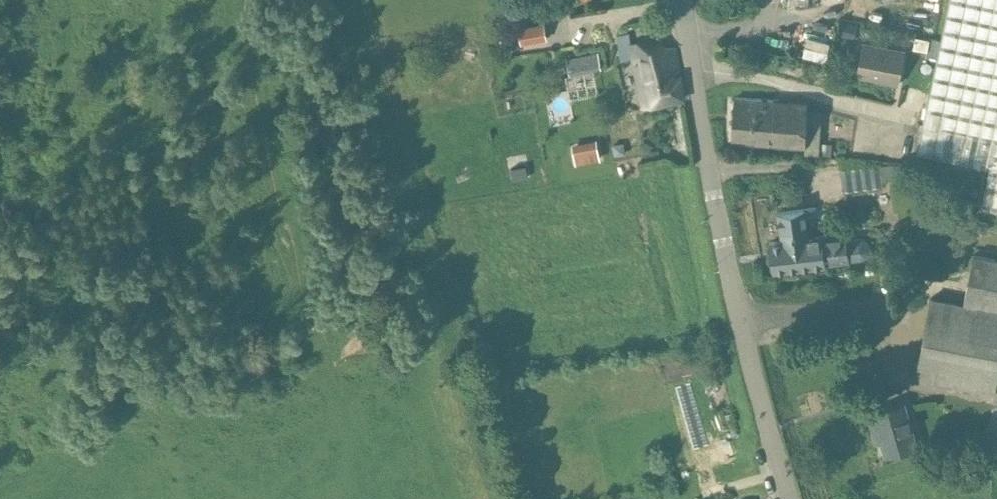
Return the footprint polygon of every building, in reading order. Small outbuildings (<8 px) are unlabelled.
[(919,150),(989,166),(982,204),(996,208),(996,0),(951,0),(919,150)] [(544,23),(518,27),(521,44),(547,40),(544,23)] [(617,35),(621,60),(632,58),(629,33),(617,35)] [(904,51),(864,44),(858,77),(898,84),(904,51)] [(633,54),(643,106),(685,101),(681,74),(679,75),(675,47),(633,54)] [(570,74),(602,67),(598,48),(566,55),(570,74)] [(736,98),(733,142),(807,146),(808,103),(736,98)] [(576,164),(600,159),(597,139),(572,144),(576,164)] [(882,162),(840,168),(844,192),(885,186),(882,162)] [(510,168),(513,179),(527,177),(525,165),(510,168)] [(770,243),(774,272),(826,265),(863,259),(869,256),(871,252),(870,247),(869,242),(864,239),(857,238),(846,239),(846,233),(809,238),(805,210),(779,213),(783,241),(770,243)] [(996,391),(996,259),(973,254),(964,303),(931,297),(915,377),(996,392),(996,391)] [(879,428),(887,455),(918,447),(905,403),(869,414),(873,430),(879,428)]
